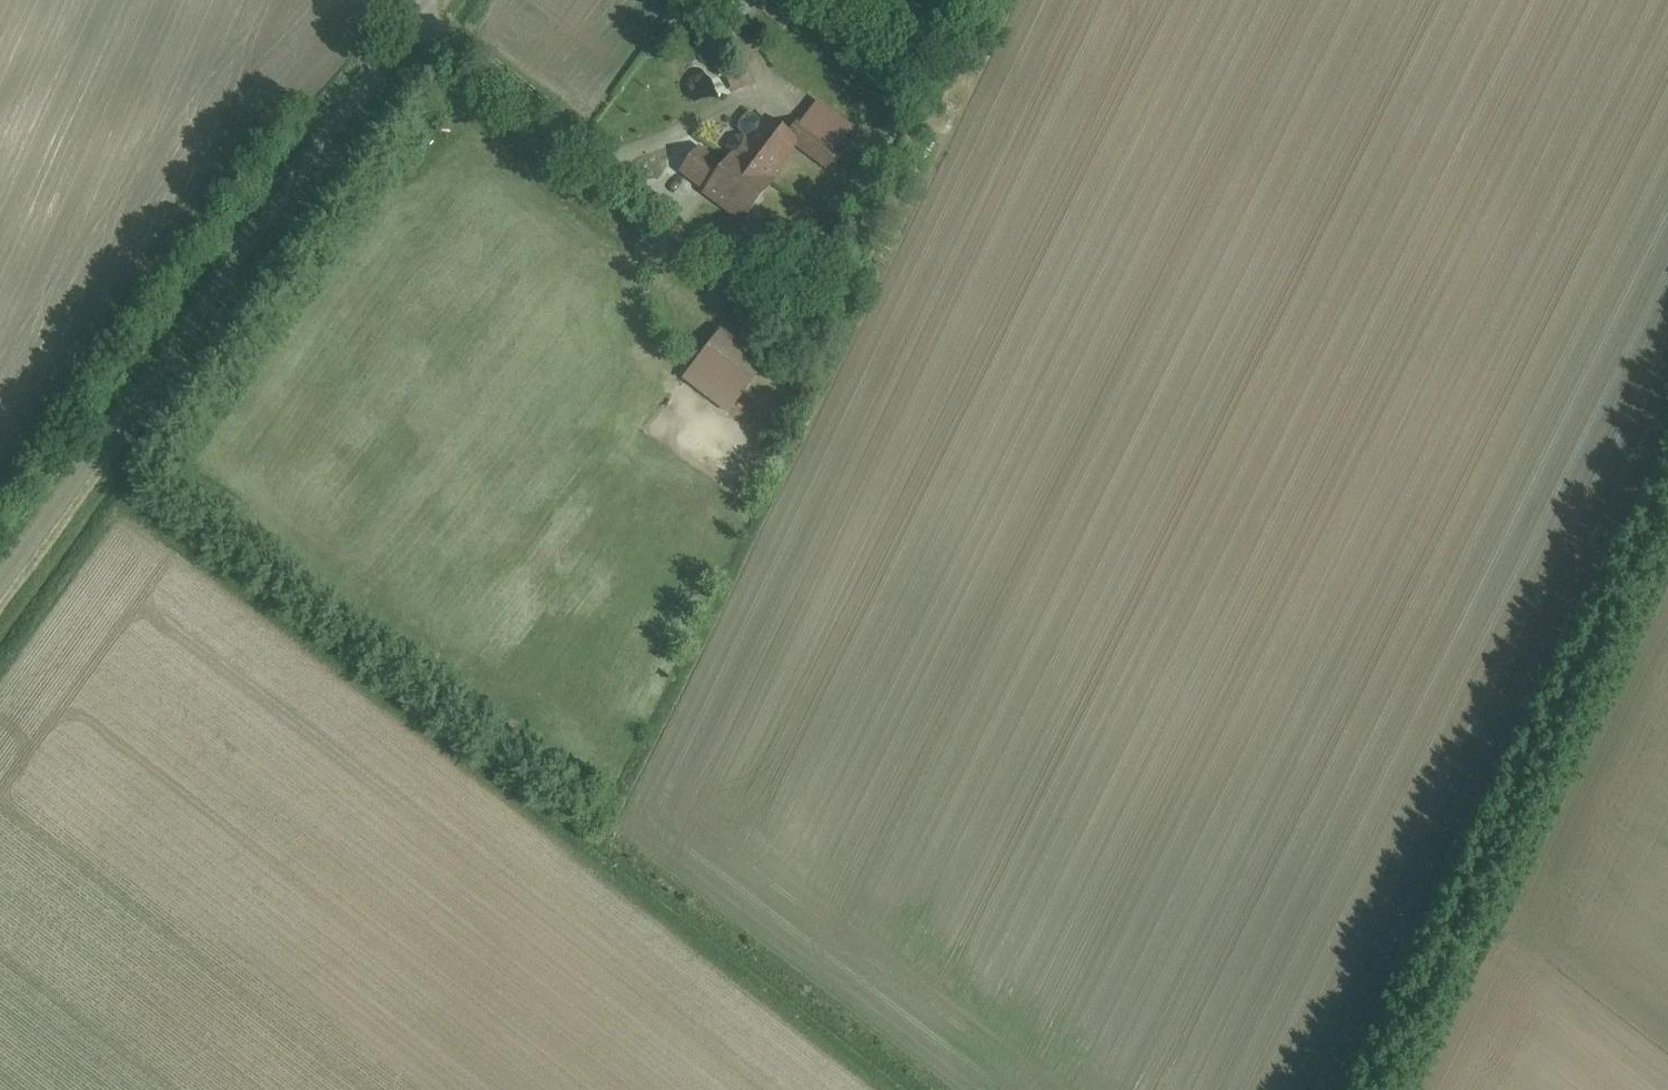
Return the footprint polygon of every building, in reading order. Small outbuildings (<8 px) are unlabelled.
[(716,85),(723,101),(745,92),(738,76),(716,85)] [(691,146),(670,178),(742,225),(792,148),(747,119),(718,164),(691,146)] [(715,334),(677,384),(719,416),(757,366),(715,334)]
